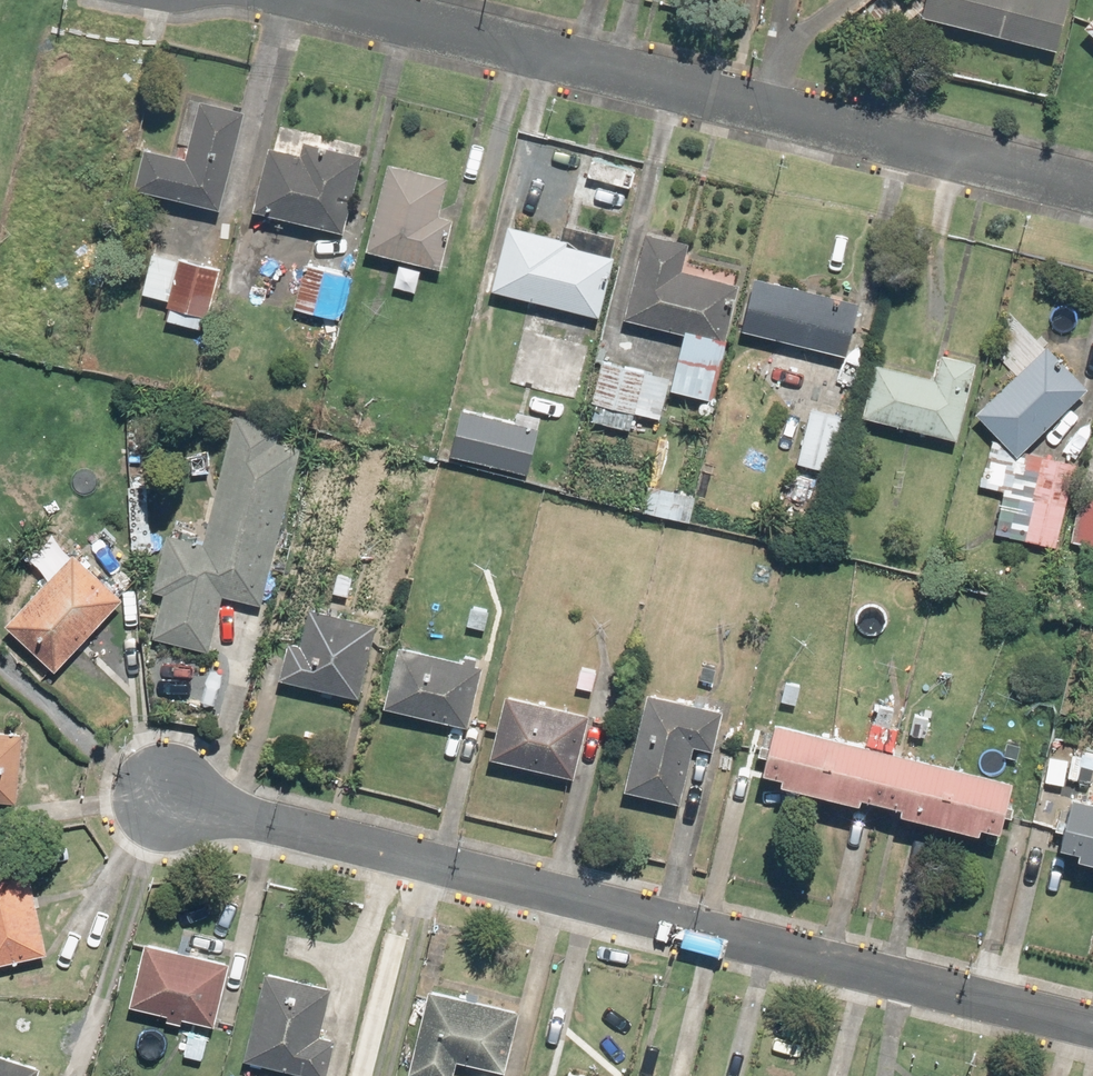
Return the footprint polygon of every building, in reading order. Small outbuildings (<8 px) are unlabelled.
[(926,12),(1060,49),(1074,0),(930,0),(926,12)] [(189,157),(146,145),(137,186),(223,207),(246,111),(202,101),(189,157)] [(303,151),(272,144),(257,207),(347,228),(364,154),(306,141),(303,151)] [(392,253),(383,292),(411,298),(420,260),(445,265),(456,215),(444,212),(453,176),(390,160),(370,249),(392,253)] [(569,238),(512,222),(495,287),(600,314),(616,253),(568,241),(569,238)] [(690,241),(649,231),(628,316),(722,340),(737,280),(684,266),(690,241)] [(166,319),(207,328),(222,264),(154,249),(144,294),(170,300),(166,319)] [(348,269),(300,264),(295,311),(343,316),(348,269)] [(866,297),(755,272),(744,326),(854,350),(866,297)] [(592,341),(520,326),(508,381),(580,396),(592,341)] [(1050,343),(979,409),(1018,452),(1090,386),(1050,343)] [(937,377),(878,362),(865,411),(959,435),(978,359),(944,351),(937,377)] [(637,409),(663,415),(672,378),(604,361),(595,399),(599,400),(594,418),(633,427),(637,409)] [(846,413),(814,405),(799,463),(830,471),(846,413)] [(541,424),(461,409),(453,453),(533,468),(541,424)] [(265,604),(302,446),(278,440),(281,425),(235,414),(205,542),(170,534),(157,590),(166,591),(155,637),(212,650),(225,595),(265,604)] [(1079,465),(991,447),(984,483),(1006,488),(997,535),(1062,548),(1079,465)] [(692,492),(641,483),(636,509),(687,518),(692,492)] [(1080,494),(1072,540),(1092,543),(1092,496),(1080,494)] [(127,598),(77,549),(7,621),(57,670),(127,598)] [(375,622),(310,608),(303,643),(292,641),(285,676),(361,691),(375,622)] [(486,663),(403,644),(389,705),(471,725),(486,663)] [(591,710),(509,691),(494,755),(576,774),(591,710)] [(682,803),(695,742),(714,746),(723,707),(651,691),(629,791),(682,803)] [(783,717),(769,768),(790,774),(788,780),(866,800),(868,793),(906,803),(905,810),(983,831),(985,822),(1006,827),(1019,779),(783,717)] [(0,729),(0,799),(18,800),(24,731),(0,729)] [(1067,843),(1085,848),(1084,854),(1092,857),(1092,792),(1080,789),(1067,843)] [(49,947),(30,856),(0,862),(0,963),(49,947)] [(146,940),(133,1001),(192,1015),(183,1055),(208,1060),(231,959),(146,940)] [(269,971),(247,1053),(330,1072),(338,1036),(322,1032),(333,985),(269,971)] [(431,988),(412,1072),(429,1075),(457,1075),(461,1061),(509,1072),(523,1008),(431,988)] [(0,1051),(0,1075),(42,1075),(45,1066),(0,1051)] [(574,1064),(572,1075),(618,1075),(574,1064)]
